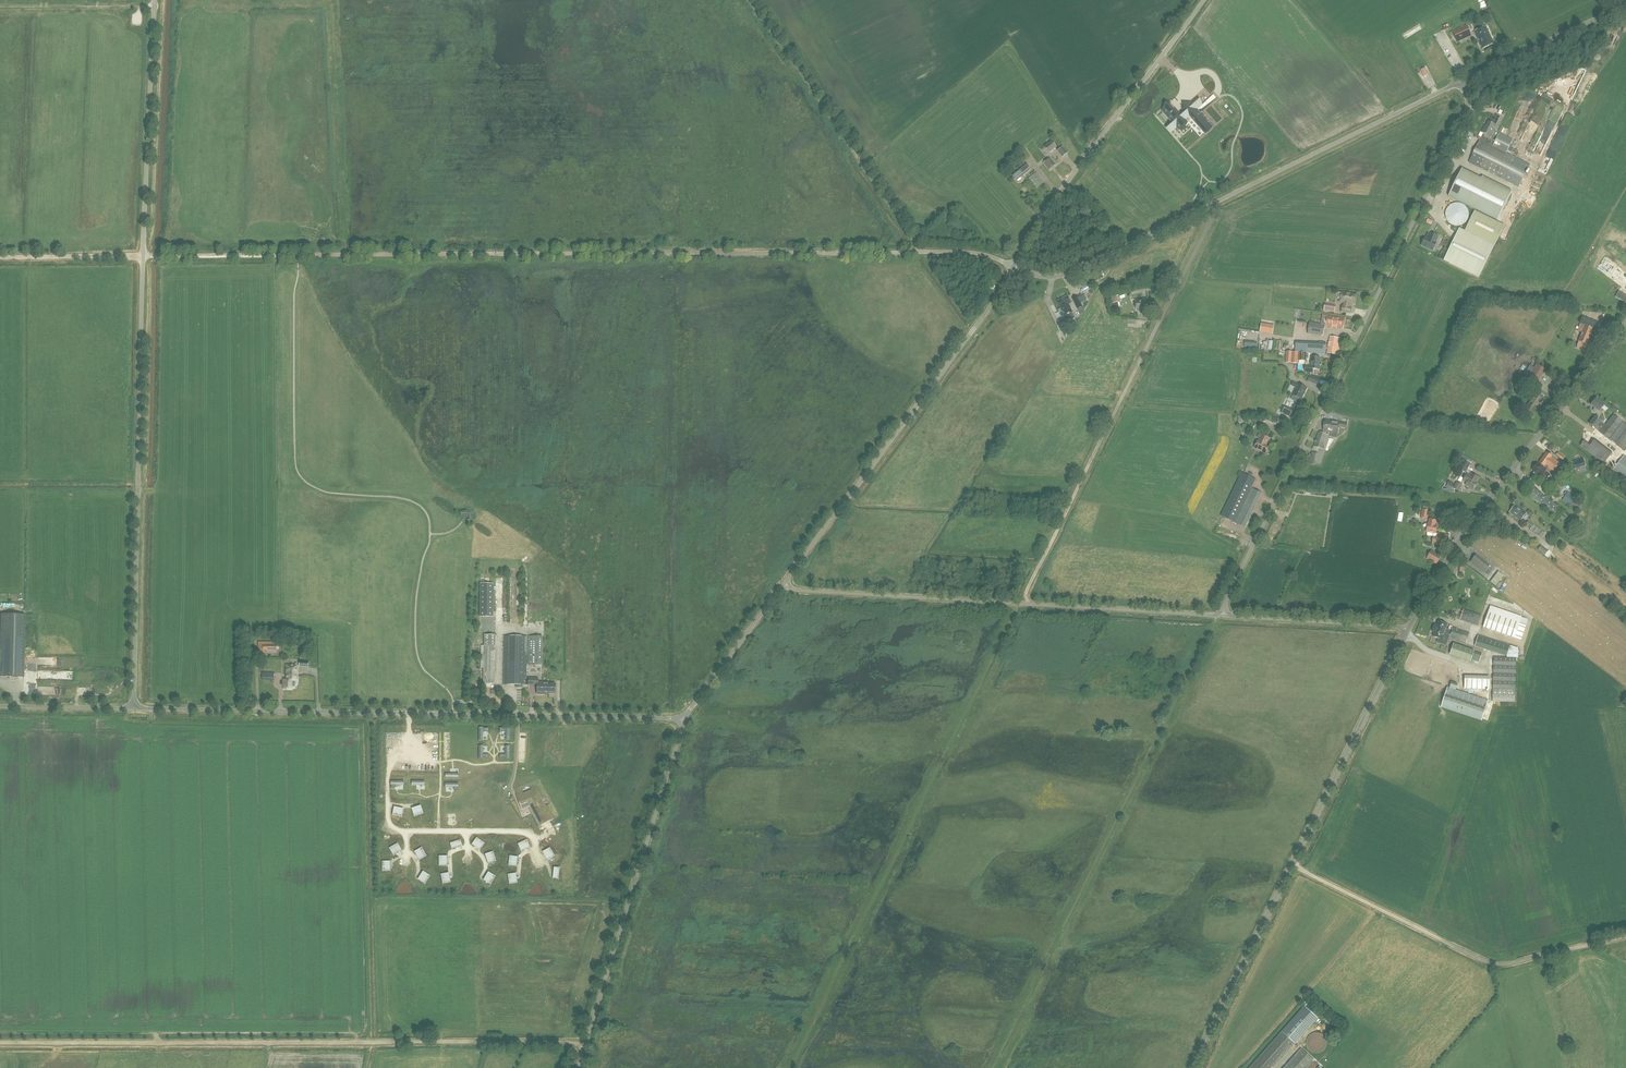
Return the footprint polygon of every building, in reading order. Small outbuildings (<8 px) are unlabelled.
[(1458,42),(1472,35),(1467,25),(1453,31),(1458,42)] [(1483,49),(1494,43),(1486,26),(1474,31),(1483,49)] [(1185,121),(1184,119),(1189,115),(1205,133),(1211,128),(1208,124),(1210,121),(1202,112),(1199,114),(1190,103),(1184,109),(1185,110),(1180,114),(1175,110),(1173,111),(1168,105),(1163,110),(1179,128),(1184,124),(1183,123),(1185,121)] [(1484,129),(1491,133),(1497,122),(1490,118),(1484,129)] [(1539,122),(1529,119),(1528,123),(1531,124),(1529,131),(1535,133),(1539,122)] [(1146,127),(1147,125),(1142,123),(1138,130),(1142,132),(1144,129),(1149,132),(1151,129),(1146,127)] [(1480,140),(1469,162),(1519,186),(1530,164),(1506,153),(1513,139),(1499,133),(1494,144),(1489,142),(1487,142),(1487,143),(1480,140)] [(1129,138),(1137,143),(1140,140),(1132,134),(1129,138)] [(1154,150),(1156,148),(1149,140),(1147,143),(1154,150)] [(1063,147),(1061,148),(1058,145),(1056,146),(1052,141),(1048,144),(1041,149),(1043,152),(1047,149),(1050,153),(1056,148),(1058,151),(1063,157),(1068,153),(1063,147)] [(1140,155),(1144,159),(1151,151),(1148,148),(1140,155)] [(1056,164),(1050,157),(1043,163),(1049,170),(1056,164)] [(1017,180),(1031,169),(1026,164),(1024,162),(1016,168),(1018,171),(1012,175),(1017,180)] [(1475,192),(1482,179),(1462,169),(1449,196),(1498,221),(1505,206),(1475,192)] [(1037,187),(1044,182),(1037,173),(1030,178),(1037,187)] [(1446,211),(1445,214),(1446,217),(1447,220),(1449,223),(1451,225),(1454,226),(1457,226),(1460,226),(1463,225),(1465,223),(1467,220),(1468,217),(1469,214),(1468,211),(1467,208),(1465,206),(1463,204),(1460,203),(1457,203),(1454,203),(1451,204),(1449,206),(1447,208),(1446,211)] [(1475,211),(1465,231),(1460,228),(1444,260),(1479,278),(1504,225),(1475,211)] [(1438,237),(1432,233),(1429,239),(1425,238),(1422,245),(1433,251),(1437,243),(1435,242),(1438,237)] [(1622,283),(1625,277),(1625,273),(1617,266),(1610,274),(1622,283)] [(1349,307),(1350,303),(1355,304),(1356,295),(1346,293),(1346,292),(1342,291),(1342,292),(1341,292),(1340,299),(1342,300),(1341,302),(1344,302),(1344,306),(1342,306),(1341,312),(1350,313),(1351,308),(1349,307)] [(1084,293),(1078,296),(1080,303),(1087,300),(1084,293)] [(1063,317),(1066,323),(1076,318),(1073,312),(1069,304),(1071,303),(1068,296),(1058,301),(1061,308),(1065,316),(1063,317)] [(1078,308),(1082,306),(1080,303),(1078,296),(1073,299),(1078,308)] [(1136,311),(1149,310),(1148,298),(1135,299),(1136,311)] [(1343,328),(1345,317),(1328,315),(1326,325),(1343,328)] [(1598,322),(1583,317),(1583,316),(1577,331),(1582,333),(1577,346),(1586,349),(1591,335),(1594,329),(1595,329),(1598,322)] [(1326,325),(1321,324),(1310,323),(1308,333),(1324,336),(1326,325)] [(1260,332),(1267,333),(1268,325),(1261,324),(1260,332)] [(1339,351),(1341,338),(1330,336),(1327,353),(1336,354),(1336,351),(1339,351)] [(1306,353),(1326,354),(1326,346),(1306,344),(1306,353)] [(1306,353),(1286,351),(1286,363),(1298,363),(1298,361),(1306,361),(1306,353)] [(1320,361),(1320,357),(1312,357),(1311,366),(1305,366),(1305,372),(1313,372),(1313,369),(1319,369),(1320,365),(1321,365),(1321,364),(1322,362),(1321,361),(1320,361)] [(1536,382),(1545,369),(1537,364),(1529,378),(1536,382)] [(1318,385),(1320,379),(1310,375),(1308,381),(1318,385)] [(1291,399),(1297,402),(1299,398),(1301,399),(1307,388),(1298,384),(1293,382),(1292,385),(1297,388),(1293,395),(1291,399)] [(1533,413),(1544,397),(1536,392),(1526,408),(1533,413)] [(1625,449),(1625,425),(1614,415),(1606,425),(1601,421),(1597,418),(1604,410),(1602,408),(1605,405),(1597,398),(1592,405),(1596,408),(1594,411),(1597,414),(1590,424),(1595,429),(1595,428),(1600,432),(1624,451),(1625,449)] [(1282,413),(1290,417),(1293,411),(1285,407),(1282,413)] [(1526,408),(1524,411),(1531,416),(1533,413),(1526,408)] [(1346,428),(1347,423),(1325,419),(1323,431),(1337,433),(1339,426),(1346,428)] [(1323,449),(1327,434),(1318,431),(1314,446),(1323,449)] [(1265,453),(1269,446),(1267,444),(1270,438),(1262,434),(1262,435),(1259,433),(1257,437),(1260,438),(1259,440),(1258,440),(1255,448),(1265,453)] [(1581,444),(1583,441),(1580,438),(1581,437),(1579,435),(1578,436),(1574,433),(1571,437),(1581,444)] [(1605,461),(1612,451),(1594,438),(1590,443),(1585,439),(1581,444),(1605,461)] [(1554,472),(1560,463),(1551,456),(1547,453),(1539,462),(1538,464),(1537,463),(1535,466),(1535,465),(1533,468),(1533,469),(1533,470),(1534,471),(1533,472),(1537,474),(1537,473),(1541,476),(1540,477),(1545,480),(1549,475),(1545,472),(1546,470),(1548,468),(1554,472)] [(1624,456),(1614,469),(1625,478),(1625,457),(1624,456)] [(1573,462),(1575,468),(1585,465),(1583,459),(1573,462)] [(1470,463),(1463,460),(1458,469),(1465,473),(1470,463)] [(1221,515),(1235,522),(1245,527),(1262,493),(1251,488),(1253,485),(1247,482),(1249,476),(1242,472),(1221,515)] [(1479,477),(1472,473),(1471,476),(1467,474),(1463,480),(1467,482),(1466,485),(1473,489),(1477,483),(1476,482),(1479,477)] [(1565,485),(1557,479),(1552,487),(1560,492),(1565,485)] [(1459,491),(1462,485),(1457,482),(1453,488),(1459,491)] [(1527,493),(1557,517),(1558,516),(1561,519),(1565,514),(1562,511),(1563,510),(1532,486),(1526,493),(1527,493)] [(1578,499),(1568,492),(1562,500),(1572,507),(1573,505),(1578,508),(1581,503),(1577,500),(1578,499)] [(1521,520),(1527,512),(1516,504),(1510,512),(1521,520)] [(1428,519),(1429,510),(1422,509),(1421,518),(1428,519)] [(1428,523),(1428,524),(1425,523),(1424,524),(1424,526),(1425,527),(1427,527),(1427,532),(1428,532),(1427,535),(1433,536),(1432,542),(1436,543),(1436,545),(1447,547),(1449,534),(1438,532),(1438,533),(1436,533),(1437,525),(1436,524),(1436,520),(1436,518),(1436,517),(1435,516),(1434,516),(1433,516),(1433,517),(1432,518),(1432,519),(1429,519),(1428,523)] [(1530,530),(1541,537),(1544,533),(1541,530),(1529,520),(1526,524),(1531,528),(1530,530)] [(1519,528),(1515,524),(1511,530),(1515,533),(1519,528)] [(1541,545),(1538,550),(1545,555),(1548,551),(1541,545)] [(1437,564),(1442,555),(1432,550),(1427,558),(1437,564)] [(1489,576),(1493,571),(1475,557),(1471,562),(1489,576)] [(480,583),(480,616),(493,616),(494,583),(480,583)] [(1526,626),(1520,623),(1522,616),(1491,606),(1488,613),(1483,627),(1515,638),(1521,640),(1526,626)] [(1478,625),(1481,616),(1464,610),(1462,617),(1457,615),(1456,618),(1478,625)] [(23,677),(23,614),(0,614),(0,638),(0,650),(0,676),(23,677)] [(1466,643),(1469,633),(1452,627),(1451,630),(1446,628),(1447,624),(1438,621),(1437,625),(1435,624),(1433,632),(1434,632),(1433,636),(1439,638),(1437,642),(1446,645),(1449,637),(1466,643)] [(484,667),(483,683),(494,684),(494,673),(495,673),(495,645),(495,634),(484,634),(484,645),(484,667)] [(1507,656),(1510,645),(1478,635),(1474,646),(1507,656)] [(555,693),(555,684),(542,683),(542,681),(538,681),(538,677),(529,677),(526,677),(527,636),(505,636),(504,684),(526,684),(528,684),(537,685),(537,694),(545,694),(545,693),(555,693)] [(542,665),(542,636),(529,636),(528,664),(542,665)] [(258,653),(277,653),(277,642),(258,642),(258,653)] [(1473,656),(1480,659),(1482,654),(1474,652),(1474,651),(1454,644),(1450,653),(1451,655),(1470,662),(1471,660),(1473,656)] [(1494,657),(1493,689),(1493,701),(1515,702),(1515,689),(1516,658),(1494,657)] [(309,659),(299,659),(299,667),(309,668),(309,659)] [(26,663),(30,672),(37,668),(35,662),(32,663),(30,660),(26,663)] [(297,680),(298,665),(287,665),(287,679),(284,679),(284,688),(292,688),(292,680),(297,680)] [(64,679),(64,670),(39,670),(39,679),(64,679)] [(36,686),(37,672),(26,672),(25,686),(36,686)] [(1463,674),(1464,687),(1489,686),(1489,674),(1463,674)] [(81,692),(81,695),(88,695),(88,687),(72,687),(72,691),(81,692)] [(1482,720),(1488,701),(1448,687),(1441,707),(1482,720)] [(479,727),(479,740),(489,740),(489,727),(479,727)] [(500,727),(500,740),(509,740),(509,727),(500,727)] [(479,745),(479,758),(489,758),(489,745),(479,745)] [(500,745),(500,758),(509,758),(509,745),(500,745)] [(445,768),(445,777),(458,777),(458,768),(445,768)] [(390,781),(390,791),(403,791),(403,781),(390,781)] [(412,781),(412,791),(425,791),(425,781),(412,781)] [(445,783),(445,793),(458,793),(458,783),(445,783)] [(530,805),(541,825),(557,816),(553,818),(546,805),(544,806),(541,799),(543,798),(537,787),(531,789),(532,792),(524,795),(523,792),(517,794),(515,791),(520,805),(521,808),(530,805)] [(422,805),(409,809),(412,818),(425,814),(422,805)] [(393,806),(391,815),(403,818),(406,809),(393,806)] [(476,836),(470,844),(481,852),(487,844),(476,836)] [(461,837),(448,841),(451,850),(464,846),(461,837)] [(528,839),(516,844),(520,853),(532,848),(528,839)] [(399,842),(388,848),(392,857),(404,851),(399,842)] [(422,846),(413,850),(419,862),(428,857),(422,846)] [(549,846),(541,851),(548,862),(556,857),(549,846)] [(494,850),(484,853),(488,865),(498,862),(494,850)] [(438,854),(438,867),(448,867),(448,854),(438,854)] [(509,854),(507,867),(517,868),(519,855),(509,854)] [(381,859),(381,873),(391,872),(391,859),(381,859)] [(552,866),(551,879),(561,880),(562,867),(552,866)] [(424,869),(416,880),(425,886),(432,875),(424,869)] [(489,870),(482,881),(490,886),(497,875),(489,870)] [(450,871),(440,872),(442,885),(452,883),(450,871)] [(516,872),(506,873),(508,886),(518,885),(516,872)] [(1249,1067),(1273,1067),(1318,1018),(1305,1006),(1249,1067)] [(1327,1046),(1327,1043),(1327,1040),(1325,1037),(1323,1035),(1321,1033),(1318,1033),(1315,1033),(1312,1033),(1310,1035),(1308,1037),(1307,1040),(1306,1043),(1307,1046),(1308,1048),(1310,1051),(1312,1052),(1315,1053),(1318,1053),(1321,1052),(1323,1051),(1325,1048),(1327,1046)] [(1283,1067),(1307,1067),(1314,1060),(1301,1048),(1283,1067)]
